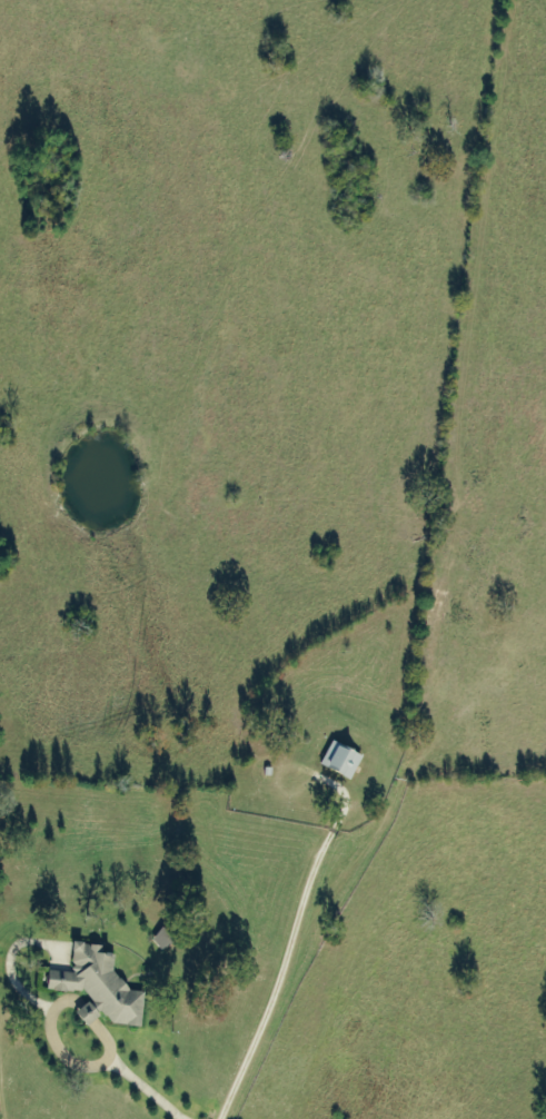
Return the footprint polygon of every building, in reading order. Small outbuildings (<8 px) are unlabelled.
[(323,765),(353,781),(366,757),(335,741),(323,765)]
